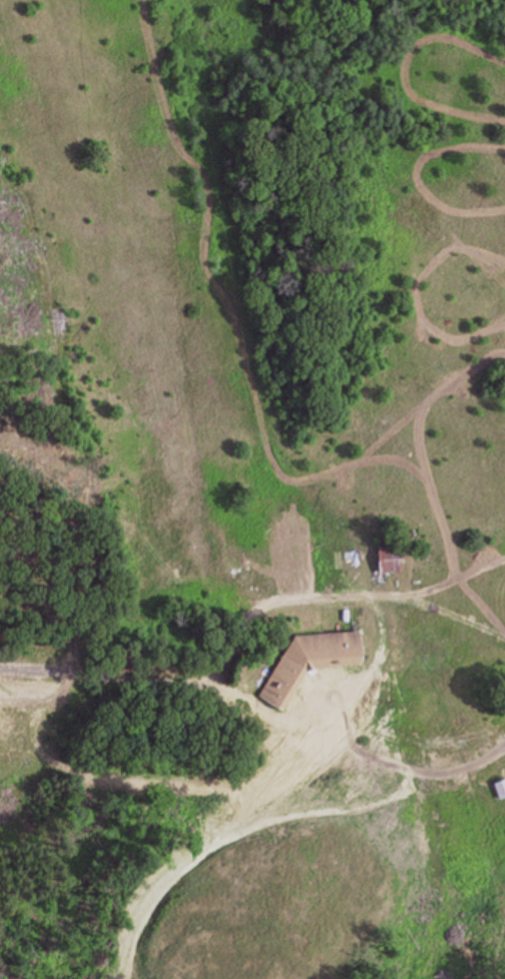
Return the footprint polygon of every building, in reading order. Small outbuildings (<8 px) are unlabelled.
[(291,709),(320,664),(375,662),(373,630),(298,634),(262,689),(291,709)]
